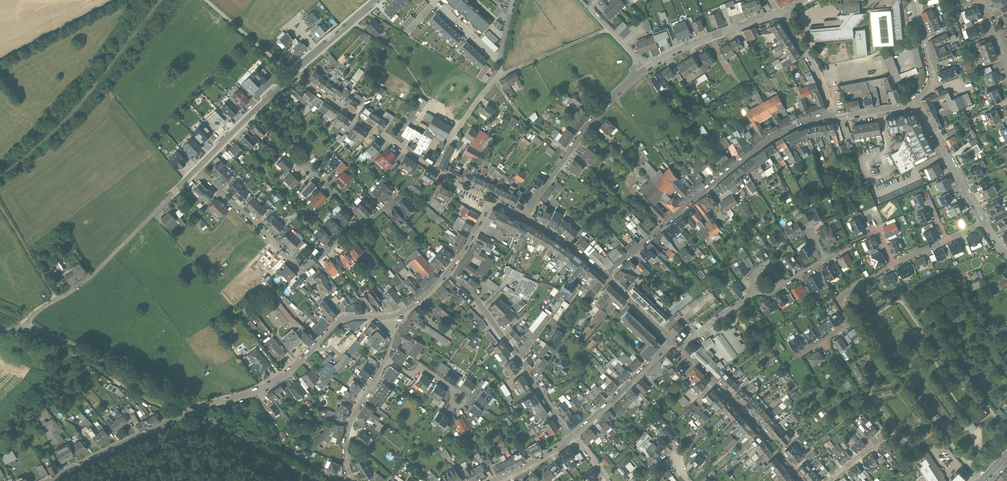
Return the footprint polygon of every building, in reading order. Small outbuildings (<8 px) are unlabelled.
[(398,0),(393,0),(392,2),(399,9),(403,4),(398,0)] [(464,0),(445,0),(482,34),(490,24),(473,8),(474,7),(469,2),(468,4),(464,0)] [(625,4),(622,0),(621,0),(613,0),(612,1),(620,9),(625,4)] [(743,12),(744,15),(762,8),(759,0),(752,0),(741,4),(743,12)] [(890,10),(871,12),(874,46),(880,45),(885,45),(893,44),(893,40),(903,39),(900,0),(897,0),(892,7),(892,8),(890,10)] [(998,6),(1000,9),(1006,6),(1006,4),(1005,0),(992,0),(995,7),(998,6)] [(615,14),(620,9),(612,1),(607,5),(615,14)] [(399,9),(392,2),(388,6),(395,13),(399,9)] [(836,15),(840,18),(840,19),(824,21),(824,26),(810,27),(812,42),(854,38),(853,35),(853,31),(853,27),(855,27),(855,26),(856,27),(865,16),(865,12),(860,13),(860,11),(859,2),(837,4),(838,6),(845,12),(845,14),(836,15)] [(727,11),(729,17),(743,12),(741,4),(740,3),(734,5),(736,8),(727,11)] [(610,19),(615,14),(607,5),(602,10),(605,13),(606,14),(610,19)] [(395,13),(388,6),(384,10),(384,11),(391,17),(395,13)] [(976,19),(982,17),(978,6),(965,11),(968,19),(975,16),(976,19)] [(493,12),(498,16),(502,12),(497,8),(493,12)] [(935,17),(931,9),(922,13),(925,21),(935,17)] [(391,17),(384,11),(382,13),(389,19),(391,17)] [(308,14),(304,18),(308,23),(309,22),(311,25),(313,23),(314,23),(318,19),(312,12),(309,15),(308,14)] [(440,17),(436,13),(429,20),(433,24),(440,17)] [(719,13),(709,17),(712,25),(722,22),(719,13)] [(318,19),(314,23),(315,25),(317,24),(322,19),(320,17),(318,19)] [(440,17),(433,24),(436,28),(443,20),(440,17)] [(936,17),(935,17),(925,21),(927,27),(938,22),(936,17)] [(380,34),(384,30),(379,25),(374,19),(367,26),(374,35),(377,32),(379,32),(380,34)] [(646,32),(652,30),(648,19),(642,21),(646,32)] [(700,19),(692,22),(694,28),(696,32),(704,29),(700,19)] [(443,20),(436,28),(440,31),(447,23),(443,20)] [(379,25),(384,30),(390,26),(383,21),(379,25)] [(502,25),(497,21),(493,25),(498,30),(502,25)] [(686,21),(679,23),(684,37),(691,34),(688,27),(686,21)] [(772,29),(774,32),(776,34),(784,29),(779,22),(771,27),(772,29)] [(940,28),(938,22),(927,27),(929,32),(940,28)] [(447,23),(440,31),(443,34),(450,27),(447,23)] [(684,37),(679,23),(673,26),(675,31),(678,39),(684,37)] [(315,25),(310,30),(312,32),(319,26),(317,24),(315,25)] [(312,32),(310,33),(316,40),(325,32),(320,26),(319,26),(312,32)] [(945,29),(947,33),(948,37),(955,34),(954,33),(953,29),(952,26),(949,28),(945,29)] [(968,29),(966,30),(969,37),(978,34),(975,26),(974,27),(968,29)] [(450,27),(443,34),(447,38),(454,30),(450,27)] [(746,40),(747,41),(763,34),(764,34),(770,33),(774,32),(772,29),(768,31),(768,30),(763,31),(758,33),(755,27),(741,31),(746,40)] [(654,36),(658,46),(672,41),(668,28),(653,33),(654,36)] [(787,35),(784,29),(776,34),(776,35),(778,38),(777,38),(776,38),(770,42),(772,45),(777,41),(779,40),(787,35)] [(454,30),(447,38),(451,41),(458,33),(454,30)] [(498,39),(488,30),(484,34),(494,43),(498,39)] [(855,31),(855,34),(857,55),(867,55),(865,30),(855,31)] [(287,32),(279,39),(286,47),(291,42),(293,40),(290,37),(291,36),(287,32)] [(366,45),(372,37),(365,32),(361,38),(365,41),(363,43),(366,45)] [(776,34),(774,32),(770,33),(764,34),(763,34),(766,40),(776,35),(776,34)] [(458,33),(451,41),(454,44),(461,37),(458,33)] [(947,33),(935,38),(937,45),(949,40),(948,37),(947,33)] [(499,48),(494,43),(484,34),(481,38),(495,52),(499,48)] [(787,35),(779,40),(782,44),(772,50),(774,53),(791,42),(787,35)] [(640,52),(658,46),(654,36),(636,42),(640,52)] [(730,43),(735,52),(743,47),(741,43),(738,38),(730,43)] [(931,48),(938,45),(937,45),(935,38),(928,41),(931,48)] [(741,43),(743,47),(744,49),(749,46),(747,41),(746,40),(741,43)] [(470,45),(466,41),(459,48),(463,52),(470,45)] [(984,43),(978,45),(982,53),(994,49),(990,41),(984,43)] [(303,44),(301,42),(293,48),(295,50),(294,51),(298,55),(307,48),(303,43),(303,44)] [(795,48),(791,42),(774,53),(776,56),(781,53),(785,50),(787,53),(795,48)] [(730,43),(720,49),(723,54),(725,58),(735,52),(730,43)] [(470,45),(463,52),(467,56),(474,49),(470,45)] [(938,45),(931,48),(934,56),(947,51),(951,49),(950,46),(949,45),(939,49),(938,45)] [(918,47),(911,49),(915,68),(922,66),(918,47)] [(801,57),(795,48),(787,53),(791,58),(787,61),(789,64),(801,57)] [(474,49),(467,56),(472,60),(479,53),(474,49)] [(953,55),(951,49),(947,51),(934,56),(936,62),(953,55)] [(994,49),(982,53),(985,62),(990,60),(997,57),(994,49)] [(704,62),(707,66),(714,61),(707,50),(703,53),(704,54),(700,56),(704,62)] [(479,53),(472,60),(476,64),(483,56),(479,53)] [(725,58),(723,54),(719,55),(725,65),(729,63),(725,58)] [(677,66),(684,77),(700,67),(699,65),(692,55),(677,66)] [(872,59),(874,65),(884,61),(881,55),(872,59)] [(891,74),(894,83),(901,80),(901,79),(899,74),(892,55),(884,58),(891,74)] [(483,56),(476,64),(480,68),(487,60),(483,56)] [(777,71),(789,64),(787,61),(782,64),(778,58),(777,59),(775,61),(779,68),(778,68),(776,69),(777,71)] [(260,65),(253,73),(263,82),(270,75),(260,65)] [(660,72),(666,80),(674,74),(669,66),(660,72)] [(327,69),(325,67),(322,69),(327,75),(333,69),(330,67),(327,69)] [(956,67),(937,74),(939,82),(958,75),(956,67)] [(899,74),(901,79),(915,74),(913,69),(899,74)] [(314,70),(308,78),(317,84),(321,77),(322,76),(314,70)] [(992,72),(988,74),(992,84),(999,81),(998,78),(1000,77),(998,73),(996,73),(995,71),(992,72)] [(506,79),(508,83),(516,79),(520,88),(523,87),(515,72),(505,77),(506,79)] [(651,78),(655,85),(658,89),(658,88),(667,82),(666,80),(660,72),(651,78)] [(705,74),(698,78),(701,83),(708,78),(705,74)] [(888,91),(896,88),(894,83),(891,74),(883,77),(867,80),(868,82),(870,82),(871,85),(885,83),(888,91)] [(249,77),(242,84),(245,87),(252,94),(254,91),(253,91),(258,86),(249,77)] [(328,82),(321,77),(317,84),(323,88),(328,82)] [(332,85),(327,91),(332,95),(337,88),(341,82),(337,79),(336,80),(333,84),(332,85)] [(506,79),(499,83),(503,90),(510,87),(508,83),(506,79)] [(690,90),(693,88),(692,88),(695,86),(692,81),(687,85),(690,90)] [(867,94),(870,93),(866,81),(852,83),(854,90),(861,88),(863,94),(867,94)] [(328,82),(323,88),(327,91),(332,85),(333,84),(331,83),(330,84),(328,82)] [(815,92),(819,90),(816,83),(811,84),(808,86),(811,94),(815,92)] [(337,88),(332,95),(335,97),(337,98),(343,89),(345,86),(346,85),(344,84),(340,90),(337,88)] [(292,89),(290,91),(290,92),(298,99),(302,96),(305,93),(296,85),(292,89)] [(343,89),(337,98),(342,102),(347,95),(344,94),(348,88),(345,86),(343,89)] [(378,86),(374,91),(382,96),(386,91),(378,86)] [(803,97),(811,94),(808,86),(799,89),(803,97)] [(290,92),(290,91),(292,89),(289,87),(282,95),(285,97),(290,92)] [(888,91),(893,104),(901,101),(896,88),(888,91)] [(986,93),(988,98),(999,94),(997,88),(988,92),(986,93)] [(758,131),(762,129),(759,123),(761,122),(760,119),(771,113),(764,102),(756,89),(752,91),(760,105),(746,112),(752,122),(755,125),(758,131)] [(238,103),(242,107),(249,100),(248,98),(243,94),(239,90),(232,97),(238,103)] [(315,96),(307,90),(305,93),(302,96),(309,102),(315,96)] [(948,105),(936,111),(937,113),(938,112),(939,114),(943,112),(950,108),(951,112),(965,106),(961,96),(952,99),(948,90),(942,92),(936,94),(933,95),(935,100),(945,96),(948,105)] [(353,99),(348,106),(354,110),(359,103),(358,103),(359,102),(362,98),(357,93),(356,94),(354,97),(353,99)] [(865,109),(873,107),(871,93),(870,93),(867,94),(868,99),(864,100),(865,109)] [(961,96),(965,106),(971,104),(967,93),(961,96)] [(990,104),(991,105),(993,104),(1001,100),(999,94),(988,98),(990,104)] [(342,102),(348,106),(353,99),(347,95),(342,102)] [(774,120),(778,118),(774,111),(780,108),(783,112),(786,110),(783,106),(782,103),(778,95),(764,102),(771,113),(774,120)] [(362,98),(359,102),(362,104),(367,99),(364,96),(362,98)] [(235,104),(236,105),(238,103),(232,97),(230,99),(235,104)] [(820,108),(821,112),(826,110),(821,97),(817,98),(819,104),(817,105),(818,109),(820,108)] [(930,97),(922,100),(927,110),(934,107),(931,101),(930,97)] [(370,108),(373,109),(376,105),(379,100),(376,98),(370,108)] [(797,115),(800,121),(811,116),(808,108),(804,98),(799,100),(804,112),(797,115)] [(235,114),(238,111),(237,110),(233,106),(228,101),(221,108),(224,112),(226,114),(227,113),(231,116),(234,114),(235,114)] [(331,107),(323,101),(320,105),(321,105),(318,109),(322,111),(321,111),(324,113),(324,114),(324,115),(331,107)] [(857,101),(845,103),(847,112),(860,110),(857,101)] [(487,104),(484,108),(481,112),(488,118),(494,109),(487,104)] [(808,108),(811,116),(821,112),(820,108),(818,109),(817,105),(808,108)] [(338,112),(331,107),(324,115),(325,116),(326,115),(329,117),(329,116),(333,119),(335,115),(336,116),(338,112)] [(368,110),(364,107),(359,114),(363,117),(366,119),(371,112),(372,110),(373,109),(370,108),(368,110)] [(581,107),(575,115),(583,121),(589,113),(581,107)] [(936,111),(934,107),(927,110),(934,124),(939,121),(935,114),(937,113),(936,111)] [(985,114),(987,119),(998,115),(996,109),(989,112),(985,113),(985,114)] [(222,123),(225,120),(221,116),(215,111),(209,116),(211,118),(208,121),(210,123),(215,128),(216,129),(220,125),(219,125),(222,122),(222,123)] [(223,114),(229,120),(232,117),(231,116),(227,113),(226,114),(224,112),(222,114),(223,114)] [(345,117),(339,112),(334,120),(336,121),(337,122),(334,125),(331,129),(334,132),(335,131),(345,117)] [(371,112),(366,119),(372,123),(377,116),(371,112)] [(535,112),(529,118),(533,122),(538,118),(535,112)] [(789,117),(793,124),(800,121),(797,115),(796,113),(789,116),(789,117)] [(225,120),(222,123),(224,125),(229,120),(223,114),(221,116),(225,120)] [(896,136),(895,132),(904,130),(904,129),(904,125),(905,122),(908,122),(910,118),(909,114),(905,115),(904,114),(900,115),(900,116),(895,117),(895,115),(890,116),(890,117),(886,118),(889,135),(893,137),(892,138),(892,139),(892,140),(893,140),(893,141),(894,141),(895,141),(896,141),(897,141),(897,140),(898,140),(898,139),(898,138),(898,137),(897,137),(897,136),(896,136)] [(914,119),(917,118),(914,117),(915,115),(912,114),(912,115),(909,114),(910,118),(908,122),(905,122),(904,125),(904,129),(908,131),(914,119)] [(574,115),(569,122),(573,126),(578,129),(583,121),(575,115),(574,115)] [(1000,121),(998,115),(987,119),(989,125),(991,125),(1000,121)] [(428,126),(446,137),(452,127),(435,116),(428,126)] [(349,119),(345,117),(335,131),(337,133),(343,126),(346,128),(351,121),(349,119)] [(509,123),(515,126),(518,120),(513,117),(509,123)] [(777,126),(780,131),(793,124),(789,117),(781,122),(778,118),(774,120),(777,126)] [(898,151),(890,155),(901,175),(915,167),(913,162),(934,151),(932,147),(933,146),(931,142),(930,142),(926,135),(927,135),(925,130),(924,131),(921,126),(922,126),(920,122),(919,122),(917,118),(914,119),(908,131),(898,151)] [(258,123),(263,128),(265,126),(259,120),(257,122),(258,123)] [(382,120),(381,122),(378,120),(374,125),(377,127),(382,130),(387,123),(382,120)] [(417,144),(419,146),(420,144),(425,147),(433,135),(425,129),(425,130),(411,120),(408,126),(412,128),(414,129),(414,128),(422,134),(419,138),(416,143),(417,144)] [(607,120),(600,127),(605,131),(608,134),(609,133),(610,133),(615,127),(607,120)] [(941,125),(939,121),(934,124),(938,130),(940,129),(941,131),(947,127),(946,126),(945,127),(943,124),(941,125)] [(212,133),(202,123),(194,131),(197,134),(204,141),(212,133)] [(253,124),(253,126),(254,127),(252,129),(254,132),(260,138),(267,131),(263,128),(258,123),(256,125),(255,124),(253,124)] [(998,126),(1000,131),(1006,129),(1003,123),(998,126)] [(362,128),(356,124),(351,131),(350,131),(347,135),(353,139),(354,137),(362,128)] [(828,133),(829,134),(832,133),(835,132),(833,125),(833,124),(826,125),(828,133)] [(835,132),(838,142),(839,143),(844,141),(838,124),(833,125),(835,132)] [(763,131),(767,138),(776,133),(773,128),(771,125),(766,128),(766,129),(763,131)] [(818,126),(820,135),(825,134),(828,133),(826,125),(818,126)] [(704,126),(699,128),(703,138),(709,135),(704,126)] [(812,127),(815,136),(816,141),(820,140),(819,137),(818,136),(817,135),(820,135),(818,126),(812,127)] [(806,128),(809,137),(815,136),(812,127),(806,128)] [(362,128),(354,137),(353,139),(351,140),(355,142),(360,137),(362,139),(368,132),(362,128)] [(414,129),(412,128),(409,132),(411,133),(407,137),(408,138),(414,134),(419,138),(422,134),(414,128),(414,129)] [(466,136),(472,140),(478,132),(471,128),(466,136)] [(562,134),(570,140),(575,134),(570,130),(566,128),(562,134)] [(799,131),(802,137),(805,136),(807,140),(810,139),(809,137),(806,128),(802,130),(802,129),(799,131)] [(757,139),(759,143),(763,141),(767,138),(763,131),(762,129),(758,131),(759,134),(752,137),(752,138),(754,141),(757,139)] [(469,145),(483,154),(493,139),(479,130),(478,132),(472,140),(469,145)] [(787,136),(791,145),(796,143),(797,145),(798,144),(798,142),(803,139),(802,137),(799,131),(799,130),(787,136)] [(608,134),(605,131),(602,134),(609,140),(613,136),(610,133),(609,133),(608,134)] [(244,143),(250,149),(252,146),(252,144),(254,144),(256,142),(251,138),(246,132),(244,135),(242,135),(242,137),(240,139),(244,143)] [(346,136),(347,135),(345,133),(345,134),(338,140),(340,142),(346,136)] [(204,141),(197,134),(195,137),(201,143),(204,141)] [(561,142),(565,146),(570,140),(562,134),(557,139),(557,140),(561,142)] [(254,135),(251,138),(256,142),(257,144),(260,141),(254,135)] [(736,137),(746,153),(753,148),(750,144),(746,146),(741,138),(741,139),(739,135),(736,137)] [(787,136),(783,138),(787,144),(788,147),(791,145),(787,136)] [(953,136),(946,140),(950,147),(954,145),(954,144),(957,142),(953,136)] [(737,151),(740,157),(746,153),(736,137),(732,139),(736,146),(738,145),(741,149),(737,151)] [(201,148),(191,138),(183,146),(185,148),(190,154),(192,153),(193,154),(194,155),(201,148)] [(542,143),(537,138),(533,142),(539,147),(542,143)] [(750,144),(753,148),(759,143),(757,139),(754,141),(752,138),(748,140),(750,144)] [(773,144),(776,150),(779,149),(779,150),(784,148),(783,146),(787,144),(783,138),(773,144)] [(969,142),(973,147),(978,143),(975,138),(969,142)] [(459,139),(456,144),(461,148),(464,143),(459,139)] [(719,145),(723,150),(728,146),(730,145),(730,144),(727,139),(719,145)] [(381,147),(374,141),(366,150),(372,156),(370,157),(371,157),(375,153),(381,147)] [(413,143),(409,141),(405,146),(412,151),(417,144),(416,143),(414,142),(413,143)] [(235,155),(237,157),(238,157),(239,159),(241,159),(243,157),(243,155),(241,154),(243,152),(243,151),(238,146),(238,145),(237,145),(235,143),(229,150),(235,155)] [(733,157),(735,160),(740,157),(737,151),(733,143),(730,144),(730,145),(728,146),(733,156),(733,157)] [(957,143),(954,145),(950,147),(953,153),(960,148),(958,145),(957,143)] [(417,144),(412,151),(420,156),(425,147),(420,144),(419,146),(417,144)] [(445,151),(451,154),(454,147),(450,144),(450,145),(445,151)] [(765,149),(768,155),(776,150),(773,144),(765,149)] [(793,155),(788,147),(787,144),(783,146),(784,148),(793,163),(796,161),(793,155)] [(472,170),(474,166),(478,161),(481,157),(483,154),(469,145),(465,151),(461,157),(470,163),(467,167),(472,170)] [(719,161),(724,157),(721,151),(723,150),(719,145),(712,150),(716,155),(717,157),(719,161)] [(432,156),(427,153),(423,158),(433,164),(443,148),(439,146),(432,156)] [(286,154),(290,157),(295,152),(289,147),(284,152),(286,154)] [(549,147),(545,152),(552,157),(555,152),(549,147)] [(583,157),(588,162),(591,163),(598,155),(588,147),(581,156),(583,157)] [(809,157),(803,147),(798,149),(805,159),(809,157)] [(187,155),(182,150),(180,149),(178,152),(184,158),(187,155)] [(382,154),(378,159),(382,163),(392,153),(390,151),(389,151),(387,149),(382,154)] [(754,157),(759,165),(763,162),(764,163),(765,162),(764,161),(767,159),(769,157),(768,155),(765,149),(754,157)] [(972,149),(960,155),(964,162),(974,157),(976,156),(974,152),(973,153),(972,149)] [(232,157),(227,152),(226,150),(221,155),(227,160),(229,158),(230,159),(232,157)] [(710,159),(716,155),(712,150),(702,158),(704,161),(705,163),(710,159)] [(438,167),(443,170),(446,164),(451,154),(445,151),(438,167)] [(178,152),(169,160),(177,168),(180,166),(181,168),(185,163),(184,162),(186,160),(184,158),(178,152)] [(378,159),(382,154),(380,152),(377,155),(374,159),(376,161),(378,159)] [(632,157),(636,161),(641,155),(637,152),(632,157)] [(374,159),(377,155),(375,153),(371,157),(370,157),(366,161),(369,164),(374,159)] [(392,153),(382,163),(386,167),(390,163),(396,157),(393,155),(394,154),(392,153)] [(796,153),(793,155),(796,161),(798,164),(799,164),(801,166),(804,165),(797,153),(796,153)] [(286,172),(287,170),(294,163),(289,158),(290,157),(286,154),(277,164),(285,172),(286,172)] [(409,158),(406,156),(405,156),(402,160),(403,160),(400,164),(404,167),(406,164),(409,166),(410,165),(411,166),(414,162),(410,159),(409,158)] [(701,171),(701,172),(708,166),(705,163),(704,161),(702,158),(701,157),(694,162),(698,166),(693,169),(695,172),(697,174),(701,171)] [(721,164),(724,168),(731,163),(729,159),(727,161),(724,157),(719,161),(721,164)] [(742,166),(746,172),(749,170),(753,167),(754,168),(757,166),(758,168),(757,168),(759,169),(762,168),(759,165),(754,157),(742,166)] [(333,158),(323,167),(329,173),(335,166),(339,162),(338,162),(333,158)] [(567,167),(578,176),(578,175),(577,174),(583,167),(584,168),(584,167),(578,163),(573,159),(567,167)] [(708,166),(715,176),(722,170),(719,166),(717,167),(716,167),(715,167),(710,159),(705,163),(708,166)] [(981,169),(986,167),(983,160),(976,163),(978,167),(969,171),(973,179),(979,176),(984,174),(981,169)] [(217,177),(226,168),(223,166),(224,165),(221,161),(217,165),(216,164),(215,164),(213,166),(213,167),(214,168),(211,171),(217,177)] [(393,171),(399,165),(396,162),(393,165),(390,168),(393,171)] [(453,170),(458,173),(460,169),(463,164),(460,162),(460,163),(459,163),(459,162),(458,162),(454,169),(453,170)] [(342,163),(337,168),(338,169),(337,169),(341,173),(346,167),(342,163)] [(390,168),(393,165),(390,163),(386,167),(384,169),(386,171),(390,168)] [(937,163),(927,169),(929,174),(940,168),(937,163)] [(454,169),(446,164),(443,170),(458,179),(462,175),(458,173),(453,170),(454,169)] [(462,175),(458,179),(463,181),(463,180),(469,183),(477,171),(474,169),(475,167),(474,166),(472,170),(467,167),(462,175)] [(655,183),(664,174),(660,170),(657,172),(651,166),(645,172),(651,178),(655,183)] [(733,173),(738,181),(747,174),(746,172),(742,166),(733,173)] [(681,170),(683,173),(684,172),(687,175),(690,172),(686,167),(681,170)] [(232,174),(226,168),(217,177),(220,180),(220,179),(224,182),(225,181),(231,175),(232,174)] [(668,196),(671,199),(673,197),(669,192),(675,187),(677,189),(682,184),(680,182),(677,178),(677,177),(670,168),(664,174),(655,183),(664,191),(668,196)] [(940,168),(929,174),(932,179),(943,173),(940,168)] [(436,176),(426,169),(418,179),(421,182),(423,180),(422,179),(423,178),(431,183),(436,176)] [(493,172),(500,178),(503,174),(496,169),(493,172)] [(520,170),(514,177),(522,182),(529,173),(526,171),(525,173),(520,170)] [(754,178),(749,170),(746,172),(747,174),(751,180),(754,178)] [(702,180),(706,184),(712,178),(709,175),(706,178),(701,172),(701,171),(697,174),(702,180)] [(285,183),(287,185),(290,185),(293,188),(299,181),(289,172),(285,177),(283,179),(286,182),(285,183)] [(343,172),(336,180),(343,187),(351,179),(343,172)] [(694,184),(699,190),(706,184),(702,180),(697,174),(695,172),(691,175),(697,182),(694,184)] [(729,189),(733,195),(739,191),(737,188),(734,184),(739,181),(738,181),(733,173),(723,181),(728,187),(728,188),(729,188),(729,189)] [(528,188),(525,191),(527,193),(534,186),(539,188),(542,183),(544,184),(548,179),(540,174),(536,179),(531,184),(528,188)] [(225,181),(228,184),(234,177),(231,175),(225,181)] [(477,176),(473,185),(475,186),(476,187),(478,188),(483,179),(477,176)] [(228,184),(230,186),(237,180),(234,177),(228,184)] [(389,183),(382,177),(380,180),(382,182),(383,182),(386,185),(389,183)] [(483,179),(478,188),(484,190),(490,178),(487,177),(485,180),(483,179)] [(490,178),(484,190),(490,193),(496,181),(494,180),(490,178)] [(664,221),(673,213),(670,209),(664,214),(654,204),(662,196),(665,199),(668,196),(664,191),(655,183),(651,178),(640,189),(649,198),(648,198),(653,202),(649,206),(664,221)] [(420,184),(421,182),(418,179),(415,182),(418,185),(415,189),(422,196),(427,190),(425,189),(424,189),(420,186),(420,185),(420,184)] [(947,179),(938,183),(937,184),(939,187),(940,187),(941,190),(950,186),(947,179)] [(234,194),(241,188),(242,186),(241,184),(241,182),(239,180),(237,180),(230,186),(228,188),(234,194)] [(922,180),(878,199),(880,204),(924,185),(922,180)] [(976,185),(979,191),(981,190),(988,187),(986,184),(984,180),(983,181),(982,180),(979,181),(980,183),(976,185)] [(312,192),(312,191),(312,190),(314,189),(315,189),(317,187),(316,186),(317,186),(312,181),(311,182),(311,181),(307,185),(302,190),(303,191),(302,192),(306,197),(307,196),(308,196),(312,192)] [(686,181),(682,184),(687,190),(692,196),(699,190),(694,184),(691,187),(686,181)] [(722,193),(728,188),(728,187),(723,181),(714,188),(719,193),(721,191),(722,193)] [(382,182),(378,187),(387,196),(392,191),(386,185),(383,182),(382,182)] [(558,189),(558,190),(560,191),(564,186),(559,182),(555,187),(558,189)] [(200,183),(197,186),(193,190),(193,191),(195,193),(196,192),(201,196),(202,194),(207,190),(200,183)] [(552,184),(540,198),(544,202),(551,193),(553,195),(558,190),(558,189),(555,187),(553,186),(552,184)] [(687,190),(682,184),(677,189),(683,196),(686,200),(692,196),(687,190)] [(988,187),(981,190),(985,198),(996,192),(992,184),(988,187)] [(453,192),(441,185),(437,194),(444,197),(443,199),(447,201),(449,197),(453,192)] [(503,188),(502,189),(498,197),(507,201),(511,193),(516,188),(512,185),(507,191),(503,188)] [(495,186),(491,194),(498,197),(502,189),(495,186)] [(373,192),(372,193),(376,197),(382,202),(387,196),(378,187),(373,192)] [(208,188),(207,190),(202,194),(204,196),(204,197),(206,199),(207,199),(208,200),(214,194),(208,188)] [(246,195),(246,193),(241,188),(234,194),(241,200),(246,195)] [(366,195),(369,197),(371,195),(368,192),(365,189),(362,192),(366,195)] [(617,189),(614,192),(625,203),(628,200),(617,189)] [(368,192),(371,195),(375,198),(376,197),(372,193),(373,192),(370,190),(368,192)] [(313,201),(319,206),(322,203),(322,204),(325,201),(324,201),(326,198),(320,192),(316,196),(313,201)] [(516,196),(511,193),(507,201),(514,205),(519,198),(516,196)] [(921,193),(913,197),(917,206),(925,202),(921,193)] [(949,193),(940,197),(943,204),(952,200),(949,193)] [(202,194),(201,196),(194,203),(196,205),(200,202),(204,199),(205,200),(206,199),(204,197),(204,196),(202,194)] [(699,201),(706,211),(712,207),(717,204),(714,201),(711,197),(709,194),(699,201)] [(366,195),(362,200),(372,210),(376,205),(369,197),(366,195)] [(521,195),(520,196),(519,198),(514,205),(521,208),(521,209),(523,208),(529,199),(521,195)] [(733,214),(730,208),(738,203),(733,195),(720,203),(730,217),(733,214)] [(672,207),(670,209),(673,213),(681,205),(673,197),(671,199),(668,196),(665,199),(672,207)] [(684,203),(686,200),(683,196),(678,200),(677,199),(676,200),(681,205),(684,203)] [(252,210),(258,204),(254,200),(255,200),(252,197),(248,202),(249,202),(246,205),(252,210)] [(271,197),(267,201),(271,205),(275,201),(271,197)] [(403,209),(407,214),(414,208),(410,203),(409,204),(404,198),(399,202),(402,206),(401,207),(403,209)] [(539,200),(532,215),(540,220),(542,215),(544,212),(544,211),(547,206),(547,205),(544,203),(544,202),(540,198),(539,200)] [(211,205),(208,207),(218,217),(221,215),(225,210),(227,209),(223,205),(224,204),(222,201),(221,202),(217,199),(216,200),(211,205)] [(992,201),(989,203),(989,204),(988,204),(988,205),(989,206),(990,206),(989,206),(991,210),(1001,205),(997,199),(992,201)] [(358,206),(357,205),(352,200),(349,203),(356,209),(358,206)] [(357,205),(358,206),(367,215),(372,210),(362,200),(357,205)] [(744,200),(739,204),(747,216),(752,213),(744,200)] [(704,213),(707,211),(706,211),(699,201),(695,204),(703,214),(704,213)] [(264,211),(268,207),(265,203),(261,206),(259,203),(258,204),(252,210),(258,217),(264,211)] [(421,209),(435,221),(439,216),(425,204),(421,209)] [(962,211),(959,204),(949,208),(952,216),(962,211)] [(803,215),(805,221),(814,217),(816,220),(824,216),(820,206),(819,206),(818,205),(816,206),(815,207),(815,208),(802,214),(803,215)] [(1004,212),(1001,205),(991,210),(995,217),(996,216),(1004,212)] [(692,206),(687,211),(692,216),(697,211),(692,206)] [(267,217),(271,213),(273,211),(270,208),(270,209),(266,213),(265,214),(267,217)] [(338,216),(344,222),(347,222),(347,223),(349,221),(349,220),(351,218),(349,215),(349,214),(348,212),(346,212),(342,209),(337,214),(338,216)] [(394,209),(390,213),(399,224),(404,220),(398,214),(394,209)] [(403,209),(398,214),(404,220),(407,218),(405,216),(407,214),(403,209)] [(494,209),(492,209),(488,216),(492,218),(491,220),(497,223),(502,213),(494,209)] [(927,209),(924,210),(918,213),(922,222),(931,218),(930,215),(928,211),(928,212),(927,209)] [(479,215),(469,210),(465,216),(475,222),(479,215)] [(682,216),(688,223),(692,227),(695,225),(691,220),(689,218),(692,216),(687,211),(684,213),(682,216)] [(707,228),(710,232),(716,240),(718,239),(715,234),(720,229),(707,211),(704,213),(713,224),(707,228)] [(1004,212),(996,216),(999,222),(1006,218),(1006,214),(1005,211),(1004,212)] [(174,217),(169,212),(161,219),(168,227),(176,219),(174,217)] [(269,227),(277,219),(271,213),(267,217),(263,221),(269,227)] [(520,221),(502,213),(497,223),(511,230),(516,232),(518,225),(519,225),(521,221),(520,221)] [(177,214),(174,217),(176,219),(178,221),(184,227),(186,225),(177,214)] [(331,218),(335,223),(338,220),(336,218),(332,214),(329,217),(330,218),(331,218)] [(546,217),(542,215),(540,220),(547,223),(551,217),(548,215),(546,217)] [(551,217),(547,223),(551,225),(554,220),(556,218),(552,215),(551,217)] [(797,222),(800,227),(806,224),(805,221),(803,215),(795,220),(797,222)] [(336,218),(338,220),(342,224),(344,222),(338,216),(336,218)] [(492,218),(488,216),(480,232),(489,237),(495,226),(509,233),(511,230),(497,223),(491,220),(492,218)] [(676,226),(679,230),(682,228),(683,229),(684,227),(684,226),(688,223),(682,216),(676,221),(678,224),(676,226)] [(966,216),(954,221),(957,229),(969,223),(966,216)] [(632,220),(646,236),(651,233),(647,229),(642,223),(641,221),(641,222),(636,217),(632,220)] [(642,223),(647,229),(654,222),(651,218),(649,217),(642,223)] [(859,217),(850,221),(855,233),(863,229),(864,229),(862,225),(863,225),(861,220),(861,221),(859,217)] [(325,224),(335,234),(336,234),(337,232),(338,231),(340,228),(335,223),(331,218),(330,218),(325,224)] [(276,234),(277,232),(281,228),(283,226),(282,224),(282,222),(280,221),(279,221),(278,221),(277,219),(269,227),(276,234)] [(473,225),(465,221),(463,219),(459,226),(469,231),(473,225)] [(563,219),(559,224),(557,222),(554,227),(561,232),(562,233),(569,225),(570,224),(563,219)] [(702,239),(710,232),(707,228),(700,220),(697,222),(702,229),(697,233),(702,239)] [(630,229),(631,230),(633,229),(632,228),(635,225),(631,221),(626,226),(630,230),(630,229)] [(678,224),(676,221),(667,228),(674,236),(680,231),(679,230),(676,226),(678,224)] [(785,229),(791,238),(796,235),(796,236),(799,234),(803,231),(800,227),(797,222),(785,229)] [(529,226),(523,223),(519,231),(523,233),(522,234),(521,233),(520,236),(523,238),(524,237),(529,226)] [(884,227),(888,237),(895,234),(894,231),(897,229),(894,223),(884,227)] [(926,232),(934,228),(931,223),(923,226),(926,232)] [(578,232),(569,225),(562,233),(570,239),(578,232)] [(533,228),(529,226),(524,237),(523,238),(519,248),(522,249),(525,244),(524,243),(527,237),(528,235),(531,238),(536,230),(533,228)] [(820,231),(819,232),(822,238),(833,234),(830,227),(827,229),(820,231)] [(940,236),(936,227),(934,228),(926,232),(924,232),(928,241),(940,236)] [(315,234),(319,239),(323,243),(330,237),(321,228),(315,234)] [(634,239),(638,243),(641,240),(631,230),(630,229),(630,230),(627,232),(634,239)] [(863,229),(855,233),(857,238),(865,235),(863,229)] [(281,239),(286,244),(295,235),(290,230),(281,239)] [(542,233),(536,230),(531,238),(535,240),(534,241),(533,242),(529,249),(530,251),(532,252),(533,249),(535,245),(538,241),(542,233)] [(681,233),(686,239),(689,236),(684,230),(681,233)] [(459,233),(455,240),(459,242),(462,244),(462,243),(466,237),(459,233)] [(475,240),(484,244),(486,241),(488,237),(479,233),(475,240)] [(548,237),(542,233),(538,241),(540,242),(543,244),(548,237)] [(661,239),(665,236),(662,233),(654,240),(657,243),(661,239)] [(769,238),(772,244),(776,242),(777,243),(783,239),(781,235),(779,233),(776,234),(776,233),(772,236),(773,236),(769,238)] [(976,233),(966,238),(970,246),(973,245),(974,246),(977,245),(977,243),(980,242),(976,233)] [(833,234),(822,238),(825,245),(826,244),(833,242),(836,240),(833,234)] [(295,235),(286,244),(291,249),(295,244),(300,240),(295,235)] [(519,248),(523,238),(520,236),(517,244),(515,249),(518,251),(519,248)] [(665,236),(661,239),(667,245),(670,242),(665,236)] [(548,237),(543,244),(547,246),(546,248),(545,247),(541,253),(544,255),(548,249),(554,241),(548,237)] [(586,241),(582,237),(576,244),(583,250),(590,244),(586,241)] [(875,237),(865,241),(869,250),(875,247),(879,246),(875,237)] [(625,247),(629,252),(638,243),(634,239),(632,240),(630,238),(628,240),(628,241),(628,242),(629,243),(625,247)] [(300,240),(295,244),(299,248),(304,243),(301,239),(300,240)] [(903,249),(899,239),(893,241),(891,243),(892,245),(891,245),(893,249),(894,249),(896,253),(903,249)] [(477,250),(479,251),(482,246),(485,248),(487,246),(484,244),(475,240),(471,247),(477,250)] [(561,245),(554,241),(548,249),(550,251),(550,250),(551,249),(555,253),(561,245)] [(958,241),(949,245),(949,246),(950,249),(953,255),(954,254),(962,251),(958,241)] [(304,243),(299,248),(301,250),(305,246),(305,247),(307,245),(305,242),(304,243)] [(351,252),(355,257),(355,256),(358,254),(359,255),(363,252),(356,242),(348,248),(351,252)] [(456,245),(453,243),(451,247),(454,249),(453,251),(458,253),(463,244),(462,243),(462,244),(459,242),(456,245)] [(650,249),(654,253),(655,254),(658,256),(661,252),(656,248),(651,242),(646,247),(649,250),(650,249)] [(621,243),(618,245),(614,249),(619,254),(624,251),(621,249),(624,246),(621,243)] [(603,259),(608,255),(600,246),(598,244),(597,246),(598,247),(596,250),(603,259)] [(808,244),(807,244),(802,248),(803,249),(800,251),(804,259),(810,255),(809,254),(813,252),(811,249),(808,244)] [(566,249),(561,245),(555,253),(558,255),(557,256),(554,259),(557,261),(560,257),(566,249)] [(309,256),(311,253),(305,247),(305,246),(301,250),(297,254),(297,256),(299,258),(300,258),(304,261),(306,258),(307,259),(308,259),(309,258),(309,256)] [(461,261),(465,263),(466,263),(472,254),(474,255),(477,250),(471,247),(470,246),(461,261)] [(647,259),(654,253),(650,249),(649,250),(646,247),(641,252),(647,259)] [(679,253),(687,262),(691,258),(690,257),(692,255),(690,253),(687,249),(685,247),(679,253)] [(316,248),(311,253),(315,256),(320,252),(316,248)] [(444,248),(437,256),(444,263),(452,255),(449,252),(444,248)] [(699,248),(695,251),(698,256),(703,253),(699,248)] [(943,248),(934,252),(938,261),(946,257),(943,248)] [(425,277),(432,283),(440,275),(436,272),(429,263),(424,257),(421,254),(416,249),(409,256),(412,260),(410,262),(424,278),(425,277)] [(544,255),(543,257),(546,259),(549,255),(551,252),(550,251),(548,249),(544,255)] [(566,249),(560,257),(557,261),(556,262),(560,264),(562,261),(562,260),(563,259),(567,262),(572,254),(566,249)] [(614,249),(611,252),(608,255),(613,263),(626,254),(624,251),(619,254),(614,249)] [(765,249),(755,255),(760,263),(769,257),(768,255),(765,249)] [(271,269),(277,262),(279,261),(275,257),(274,257),(272,256),(273,255),(268,250),(258,259),(269,270),(271,269)] [(480,273),(485,276),(493,259),(479,251),(477,250),(474,255),(483,259),(482,261),(484,262),(478,272),(480,273)] [(603,259),(596,250),(595,250),(589,256),(600,265),(605,269),(613,263),(608,255),(603,259)] [(343,252),(338,256),(347,267),(352,264),(346,256),(343,252)] [(355,256),(355,257),(351,252),(349,254),(354,261),(357,259),(355,256)] [(661,252),(658,256),(661,260),(663,261),(666,258),(661,252)] [(794,258),(791,253),(782,258),(785,263),(794,258)] [(881,253),(879,253),(871,257),(874,262),(875,267),(880,265),(885,262),(881,253)] [(346,256),(352,264),(354,262),(354,261),(349,254),(346,256)] [(576,268),(582,261),(572,254),(567,262),(566,264),(570,267),(568,270),(572,272),(573,271),(576,268)] [(658,256),(655,254),(653,256),(658,261),(657,262),(656,260),(652,264),(655,267),(661,260),(658,256)] [(849,264),(852,262),(847,254),(838,259),(839,261),(838,261),(840,264),(841,264),(843,267),(846,266),(848,266),(849,265),(849,264)] [(338,256),(331,262),(338,271),(340,273),(347,267),(338,256)] [(429,263),(436,272),(444,263),(437,256),(429,263)] [(743,260),(748,268),(753,265),(748,257),(743,260)] [(923,257),(914,261),(918,269),(927,265),(925,261),(923,257)] [(52,262),(58,270),(64,266),(58,258),(52,262)] [(797,263),(794,258),(785,263),(788,268),(792,266),(797,263)] [(79,262),(77,263),(75,260),(73,261),(71,259),(68,261),(71,266),(72,267),(74,271),(76,274),(79,277),(84,274),(82,271),(85,270),(79,262)] [(333,275),(338,271),(331,262),(330,260),(325,264),(328,267),(333,275)] [(402,261),(393,269),(397,274),(406,266),(402,261)] [(582,261),(576,268),(580,272),(584,275),(590,268),(582,261)] [(630,261),(623,267),(627,270),(628,271),(630,269),(630,268),(634,264),(630,261)] [(280,268),(281,267),(277,262),(271,269),(275,273),(280,268)] [(560,264),(556,262),(553,267),(551,270),(554,272),(557,268),(558,269),(561,266),(560,264)] [(636,266),(642,271),(645,267),(640,262),(636,266)] [(462,268),(473,275),(477,277),(480,273),(478,272),(476,271),(466,263),(465,263),(463,267),(462,268)] [(743,263),(735,268),(740,277),(748,272),(743,263)] [(800,268),(797,263),(792,266),(795,271),(800,268)] [(838,274),(837,272),(839,270),(835,263),(832,265),(831,264),(824,268),(825,269),(824,271),(823,272),(827,279),(830,278),(831,278),(832,279),(837,276),(838,274)] [(898,268),(902,278),(913,274),(913,273),(910,266),(909,263),(898,268)] [(503,273),(520,280),(522,276),(523,273),(506,266),(505,265),(503,273)] [(295,274),(287,266),(281,272),(289,280),(295,274)] [(333,275),(328,267),(323,271),(328,276),(329,278),(333,275)] [(620,270),(625,272),(623,276),(627,278),(633,280),(636,277),(625,272),(627,270),(623,267),(620,270)] [(645,267),(642,271),(641,271),(646,276),(647,276),(648,277),(649,275),(648,275),(650,272),(645,267)] [(461,271),(456,268),(451,276),(457,280),(469,290),(473,286),(468,282),(459,274),(461,271)] [(580,272),(576,268),(573,271),(572,272),(559,289),(568,296),(575,286),(570,283),(580,272)] [(598,275),(590,268),(584,275),(580,280),(584,283),(585,282),(586,282),(587,284),(593,278),(594,279),(598,275)] [(319,269),(312,275),(315,278),(321,272),(319,269)] [(620,270),(614,277),(615,279),(626,290),(629,286),(625,282),(627,278),(623,276),(625,272),(620,270)] [(74,271),(67,276),(68,276),(66,277),(70,283),(71,282),(69,278),(76,274),(74,271)] [(397,286),(401,283),(390,271),(386,273),(393,281),(397,286)] [(641,271),(638,275),(643,280),(646,276),(641,271)] [(321,272),(315,278),(319,283),(326,278),(321,272)] [(422,286),(425,290),(432,283),(425,277),(424,278),(422,280),(420,278),(421,277),(417,273),(414,276),(416,278),(416,279),(422,286)] [(889,285),(894,283),(896,282),(893,273),(892,273),(883,277),(887,286),(889,285)] [(605,281),(598,275),(594,279),(597,282),(602,285),(605,281)] [(638,275),(636,277),(633,280),(639,286),(643,280),(638,275)] [(821,282),(817,275),(813,278),(812,277),(808,279),(810,283),(809,283),(811,288),(812,287),(814,290),(822,286),(820,282),(821,282)] [(538,283),(522,276),(520,280),(515,293),(522,296),(521,298),(528,301),(531,295),(536,288),(538,283)] [(481,282),(494,291),(499,286),(485,277),(481,282)] [(298,289),(297,288),(303,282),(299,278),(290,288),(295,292),(298,289)] [(326,278),(319,283),(326,291),(330,288),(332,286),(330,283),(329,284),(328,282),(329,281),(326,278)] [(406,284),(408,285),(411,282),(408,278),(404,282),(402,282),(401,283),(397,286),(399,289),(404,285),(406,284)] [(472,292),(475,289),(479,285),(470,278),(468,282),(473,286),(469,290),(472,292)] [(1006,278),(999,284),(1002,288),(1006,284),(1006,279),(1006,278)] [(443,285),(452,295),(454,296),(457,293),(456,292),(453,290),(452,288),(453,287),(452,287),(454,285),(449,279),(443,285)] [(579,288),(584,283),(580,280),(575,286),(579,288)] [(414,293),(413,293),(417,297),(425,290),(422,286),(417,289),(411,282),(408,285),(409,286),(414,293)] [(587,284),(586,282),(583,286),(588,290),(584,297),(590,301),(597,292),(592,289),(592,288),(587,284)] [(597,292),(602,285),(597,282),(592,288),(592,289),(597,292)] [(977,282),(967,286),(970,291),(980,287),(977,282)] [(740,290),(735,283),(729,287),(736,297),(742,293),(740,290)] [(608,284),(602,290),(605,293),(604,293),(599,300),(598,299),(597,301),(598,302),(595,306),(596,306),(599,309),(609,296),(607,295),(613,289),(608,284)] [(801,299),(808,296),(803,288),(801,284),(798,286),(797,285),(794,287),(794,288),(792,290),(797,299),(800,298),(801,299)] [(443,285),(435,292),(442,299),(444,297),(446,299),(448,297),(446,295),(447,294),(450,297),(452,295),(443,285)] [(634,286),(628,293),(642,306),(643,306),(646,308),(645,309),(662,325),(669,319),(654,305),(654,304),(646,297),(634,286)] [(299,291),(305,296),(308,292),(303,287),(299,291)] [(379,287),(376,289),(383,298),(386,296),(385,296),(384,294),(379,287)] [(515,293),(507,287),(505,290),(513,296),(518,299),(520,301),(521,298),(522,296),(515,293)] [(388,291),(388,293),(388,294),(385,296),(386,296),(392,304),(400,298),(392,288),(388,291)] [(456,292),(457,293),(454,296),(452,295),(450,297),(458,304),(462,300),(464,302),(469,297),(460,288),(456,292)] [(620,295),(613,289),(607,295),(609,296),(599,309),(597,312),(599,313),(601,315),(610,302),(612,304),(614,302),(620,295)] [(368,294),(377,306),(382,302),(376,294),(373,290),(373,291),(373,290),(368,294)] [(775,297),(780,306),(788,302),(788,301),(785,296),(782,292),(775,297)] [(342,310),(345,310),(345,308),(350,308),(350,305),(349,305),(340,293),(336,296),(341,302),(338,305),(342,310)] [(401,299),(406,306),(413,300),(417,297),(413,293),(410,296),(410,295),(405,298),(404,297),(403,297),(401,299)] [(785,296),(788,301),(788,302),(789,304),(795,301),(790,293),(785,296)] [(368,294),(363,298),(366,302),(372,309),(377,306),(368,294)] [(350,305),(355,304),(355,313),(365,313),(365,312),(364,307),(362,307),(362,304),(357,304),(352,298),(351,299),(348,295),(345,297),(349,305),(350,305)] [(620,295),(614,302),(617,304),(620,307),(626,301),(620,295)] [(513,304),(518,299),(513,296),(509,300),(513,304)] [(499,298),(499,297),(490,306),(501,317),(508,310),(510,308),(509,307),(508,308),(505,304),(506,303),(505,303),(504,304),(499,298)] [(563,300),(553,317),(558,320),(569,303),(563,300)] [(767,300),(760,304),(763,308),(764,308),(767,313),(774,309),(771,303),(769,304),(767,300)] [(336,318),(336,316),(323,301),(319,304),(322,307),(320,310),(332,321),(336,318)] [(355,304),(350,305),(350,308),(345,308),(345,310),(345,313),(355,313),(355,304)] [(615,306),(613,304),(607,311),(610,314),(616,307),(615,306)] [(623,315),(630,307),(627,305),(620,313),(623,315)] [(449,315),(438,306),(433,312),(439,316),(442,313),(444,315),(447,317),(449,315)] [(468,306),(464,310),(477,323),(475,324),(483,331),(487,327),(483,323),(483,322),(483,321),(468,306)] [(597,312),(599,309),(596,306),(593,310),(591,309),(590,310),(593,312),(591,314),(594,316),(597,312)] [(273,311),(284,325),(289,322),(277,308),(273,311)] [(411,321),(412,322),(418,326),(420,322),(415,318),(419,314),(415,310),(407,317),(411,321)] [(508,310),(501,317),(500,317),(506,324),(509,321),(514,316),(508,310)] [(637,321),(627,311),(621,318),(631,327),(637,321)] [(599,313),(597,312),(594,316),(589,323),(592,326),(596,320),(595,318),(599,313)] [(834,323),(835,326),(844,321),(838,312),(830,317),(834,323)] [(316,325),(323,331),(330,324),(323,317),(322,318),(320,317),(317,320),(314,323),(316,325)] [(407,317),(402,324),(411,330),(412,327),(413,326),(410,325),(412,322),(411,321),(407,317)] [(250,319),(245,323),(251,331),(256,327),(250,319)] [(536,319),(529,329),(533,332),(540,323),(536,319)] [(295,329),(296,331),(301,326),(295,320),(290,324),(295,329)] [(648,331),(637,321),(631,327),(641,337),(648,331)] [(677,321),(669,330),(675,336),(682,328),(684,327),(682,325),(681,325),(677,321)] [(420,322),(418,326),(421,328),(426,333),(427,333),(428,332),(427,331),(429,329),(420,322)] [(515,331),(516,333),(522,327),(521,326),(523,324),(521,322),(516,328),(516,329),(515,330),(515,331)] [(825,322),(817,327),(822,334),(830,329),(825,322)] [(373,323),(372,323),(369,328),(368,328),(369,329),(365,333),(368,336),(376,326),(373,323)] [(319,335),(323,331),(316,325),(312,329),(319,335)] [(398,330),(404,333),(406,334),(409,330),(402,325),(398,330)] [(735,327),(730,329),(727,325),(720,330),(718,328),(714,335),(715,336),(713,338),(713,339),(713,340),(712,339),(703,345),(706,349),(715,343),(714,342),(715,341),(729,361),(747,348),(746,347),(747,347),(746,343),(741,344),(739,341),(741,339),(740,335),(735,337),(733,333),(736,331),(735,327)] [(303,340),(306,338),(302,331),(305,329),(301,326),(296,331),(303,340)] [(847,332),(848,334),(853,340),(855,339),(856,340),(860,337),(859,336),(861,335),(856,326),(847,332)] [(511,328),(505,335),(510,340),(516,333),(515,331),(511,328)] [(556,328),(550,337),(558,343),(564,334),(556,329),(556,328)] [(675,336),(681,342),(688,334),(682,328),(675,336)] [(290,351),(303,340),(296,331),(295,329),(281,340),(290,351)] [(379,345),(382,341),(384,343),(388,338),(379,329),(376,333),(380,336),(376,342),(379,344),(378,345),(379,345)] [(398,330),(394,341),(399,344),(401,345),(403,340),(406,341),(409,337),(403,334),(404,333),(398,330)] [(486,333),(484,335),(493,346),(497,342),(489,331),(486,333)] [(577,339),(579,336),(577,335),(576,334),(572,331),(570,334),(577,339)] [(655,338),(648,331),(641,337),(649,344),(654,339),(655,338)] [(813,331),(804,336),(809,343),(817,338),(813,331)] [(360,339),(359,343),(361,345),(367,338),(368,337),(368,336),(365,333),(360,339)] [(516,333),(510,340),(514,344),(521,337),(518,334),(516,333)] [(848,334),(844,336),(849,343),(853,340),(848,334)] [(306,338),(303,340),(309,346),(314,341),(308,335),(306,338)] [(789,342),(796,352),(804,346),(802,344),(797,336),(789,342)] [(842,336),(834,341),(841,352),(849,347),(842,336)] [(409,337),(406,341),(411,344),(405,352),(414,358),(415,357),(418,359),(422,354),(419,352),(424,345),(414,339),(414,340),(409,337)] [(473,351),(477,344),(469,339),(465,347),(473,351)] [(587,346),(590,348),(595,341),(593,339),(587,346)] [(649,344),(641,352),(648,359),(661,346),(654,339),(649,344)] [(278,360),(285,355),(276,344),(275,344),(272,340),(265,345),(273,356),(275,355),(278,360)] [(351,358),(361,345),(359,343),(356,340),(345,353),(351,358)] [(498,343),(497,342),(493,346),(490,348),(493,350),(495,349),(498,353),(502,350),(503,349),(502,349),(505,347),(500,341),(498,343)] [(375,349),(378,345),(375,342),(370,349),(373,351),(375,349)] [(692,352),(713,372),(719,367),(720,368),(722,367),(727,363),(724,359),(721,362),(716,365),(711,359),(715,355),(709,349),(707,351),(702,346),(692,352)] [(510,354),(505,347),(502,349),(503,349),(502,350),(498,353),(503,360),(505,358),(510,354)] [(544,347),(538,354),(543,358),(546,360),(549,355),(545,353),(547,350),(544,347)] [(395,354),(405,361),(408,356),(398,349),(395,354)] [(253,375),(259,371),(261,373),(269,367),(256,350),(248,356),(255,365),(249,369),(253,375)] [(670,351),(660,361),(661,362),(666,367),(670,363),(671,364),(674,362),(677,359),(670,351)] [(808,358),(814,366),(824,359),(819,351),(816,353),(811,356),(812,356),(808,358)] [(339,375),(351,358),(345,353),(334,368),(337,370),(336,372),(339,375)] [(393,357),(392,358),(401,365),(405,361),(395,354),(394,353),(392,356),(393,357)] [(322,362),(325,366),(328,363),(334,358),(330,354),(322,362)] [(523,361),(527,366),(529,363),(531,362),(530,359),(532,357),(531,354),(523,361)] [(634,371),(638,367),(632,361),(629,358),(627,356),(624,359),(626,361),(625,361),(629,365),(628,365),(634,371)] [(566,367),(567,368),(570,364),(563,357),(559,361),(563,365),(566,367)] [(618,363),(621,366),(623,364),(619,359),(617,357),(614,359),(618,363)] [(638,367),(642,363),(637,357),(632,361),(638,367)] [(508,361),(505,358),(503,360),(499,363),(501,367),(508,361)] [(539,364),(543,367),(548,361),(546,360),(543,358),(541,361),(538,359),(537,361),(536,360),(535,361),(539,364)] [(519,370),(513,361),(504,366),(510,375),(519,370)] [(566,367),(563,365),(559,361),(559,362),(557,364),(557,365),(556,366),(555,367),(553,371),(554,371),(554,372),(562,377),(564,373),(565,374),(566,372),(565,372),(566,370),(567,371),(568,369),(567,368),(566,367)] [(660,361),(646,374),(650,378),(652,381),(653,380),(666,367),(661,362),(660,361)] [(336,372),(337,370),(334,368),(328,363),(325,366),(318,373),(324,381),(326,384),(336,372)] [(437,369),(441,372),(446,366),(442,363),(437,369)] [(597,369),(602,373),(607,367),(603,363),(597,369)] [(618,363),(614,367),(617,370),(626,379),(630,375),(624,369),(621,366),(618,363)] [(537,367),(535,370),(537,371),(539,373),(543,367),(539,364),(537,367)] [(683,367),(680,365),(670,375),(672,377),(673,378),(677,373),(680,377),(687,370),(684,367),(683,367)] [(364,375),(363,377),(366,380),(373,372),(365,366),(360,372),(364,375)] [(445,375),(449,370),(450,369),(446,366),(441,372),(445,375)] [(400,374),(390,367),(389,369),(387,371),(397,378),(400,374)] [(704,376),(698,370),(695,367),(692,371),(695,374),(694,375),(696,377),(693,380),(696,383),(701,379),(704,376)] [(719,367),(713,372),(718,378),(725,372),(720,368),(719,367)] [(301,377),(308,387),(319,379),(312,369),(301,377)] [(354,374),(360,380),(363,377),(364,375),(360,372),(357,370),(354,374)] [(450,380),(450,381),(454,384),(459,377),(449,370),(445,375),(444,377),(448,380),(448,379),(450,380)] [(626,379),(617,370),(614,372),(618,376),(616,377),(622,383),(626,379)] [(397,378),(387,371),(385,374),(383,376),(389,380),(393,383),(397,378)] [(725,372),(718,378),(723,383),(729,377),(727,375),(725,372)] [(422,374),(415,384),(419,387),(427,377),(424,375),(423,375),(422,374)] [(614,391),(618,387),(612,381),(606,375),(602,379),(604,382),(608,385),(614,391)] [(526,382),(522,376),(513,381),(521,393),(530,388),(526,382)] [(729,377),(723,383),(728,388),(735,382),(732,380),(735,378),(733,376),(730,378),(729,377)] [(427,377),(419,387),(424,391),(431,381),(429,380),(430,379),(427,377)] [(461,389),(464,391),(471,381),(466,378),(464,381),(460,387),(461,388),(461,389)] [(650,387),(642,378),(636,384),(645,393),(650,387)] [(650,378),(648,380),(657,389),(659,386),(653,380),(652,381),(650,378)] [(707,386),(701,379),(696,383),(693,386),(699,393),(707,386)] [(848,379),(843,383),(847,389),(853,385),(848,379)] [(471,381),(464,391),(467,393),(467,392),(469,393),(474,387),(476,384),(471,380),(471,381)] [(314,387),(319,394),(326,384),(324,381),(317,386),(316,386),(314,387)] [(349,390),(357,395),(362,386),(354,381),(349,390)] [(289,389),(297,400),(301,397),(300,396),(304,392),(297,382),(294,384),(294,385),(289,389)] [(737,384),(735,382),(728,388),(733,393),(740,387),(737,384)] [(382,383),(379,388),(389,395),(392,390),(382,383)] [(105,384),(103,387),(120,396),(122,393),(118,390),(119,389),(114,386),(114,387),(110,384),(109,386),(105,384)] [(436,384),(432,390),(430,393),(434,397),(435,397),(441,387),(439,385),(438,386),(436,384)] [(609,395),(614,391),(608,385),(604,389),(605,390),(609,395)] [(278,398),(279,400),(282,399),(280,397),(281,395),(279,393),(283,390),(281,386),(273,392),(278,398)] [(444,389),(441,387),(435,397),(434,397),(434,398),(439,401),(446,391),(444,390),(444,389)] [(601,403),(605,399),(594,387),(590,391),(592,393),(596,397),(601,403)] [(379,388),(376,391),(386,399),(389,395),(379,388)] [(500,388),(496,392),(504,404),(512,399),(509,395),(506,397),(500,388)] [(343,396),(352,402),(357,395),(349,390),(348,389),(343,396)] [(635,397),(637,395),(631,389),(626,394),(632,400),(635,397)] [(719,397),(712,389),(709,392),(708,392),(708,393),(703,397),(710,404),(712,403),(715,400),(719,397)] [(741,389),(735,395),(740,399),(746,393),(748,392),(746,390),(743,391),(741,389)] [(493,397),(483,390),(482,391),(480,394),(490,401),(493,397)] [(376,391),(374,395),(384,402),(386,399),(376,391)] [(746,393),(740,399),(745,404),(751,398),(748,395),(749,394),(750,394),(751,394),(749,391),(748,392),(746,393)] [(273,405),(275,407),(278,406),(280,404),(278,402),(279,400),(278,398),(273,392),(268,396),(274,404),(273,405)] [(532,405),(539,401),(534,393),(524,400),(528,407),(532,405)] [(490,401),(480,394),(478,397),(477,399),(483,404),(487,406),(490,401)] [(630,408),(627,405),(628,404),(629,405),(630,404),(629,403),(632,400),(626,394),(619,401),(620,401),(625,407),(626,407),(625,408),(627,411),(630,408)] [(374,395),(370,400),(380,407),(384,402),(374,395)] [(683,395),(679,399),(685,406),(689,402),(683,395)] [(597,407),(601,403),(596,397),(591,401),(597,407)] [(641,403),(635,397),(632,400),(636,404),(637,405),(639,403),(640,404),(641,403)] [(719,398),(716,401),(715,400),(712,403),(719,410),(720,409),(725,404),(719,398)] [(512,399),(504,404),(506,408),(511,404),(510,402),(513,400),(512,399)] [(753,400),(746,405),(747,406),(751,410),(757,404),(753,400)] [(538,413),(544,409),(539,401),(532,405),(538,413)] [(622,410),(625,407),(620,401),(614,408),(621,415),(624,411),(622,410)] [(561,413),(572,405),(570,402),(566,405),(565,406),(563,403),(557,407),(561,413)] [(588,410),(592,406),(588,402),(584,406),(588,410)] [(727,402),(725,404),(720,409),(723,412),(724,410),(727,413),(733,407),(727,402)] [(340,413),(348,416),(350,407),(340,404),(338,413),(340,413)] [(471,405),(469,408),(480,416),(483,411),(479,408),(473,404),(472,406),(471,405)] [(758,404),(757,404),(751,410),(757,417),(764,411),(758,404)] [(273,405),(267,409),(273,418),(280,414),(275,407),(273,405)] [(362,410),(372,417),(378,421),(380,418),(374,414),(373,415),(371,414),(373,410),(365,405),(362,410)] [(566,420),(568,418),(572,415),(570,412),(575,409),(572,405),(561,413),(566,420)] [(686,418),(692,411),(691,409),(689,407),(682,414),(686,418)] [(697,419),(703,413),(705,411),(701,407),(699,409),(694,413),(693,414),(697,419)] [(727,413),(719,421),(721,423),(727,418),(727,415),(728,415),(733,420),(739,414),(733,407),(727,413)] [(44,408),(34,415),(37,421),(48,413),(44,408)] [(480,416),(469,408),(467,411),(468,412),(467,414),(477,421),(480,416)] [(541,419),(548,414),(544,409),(538,413),(534,416),(536,419),(540,416),(541,419)] [(126,410),(123,413),(129,422),(131,424),(134,422),(131,416),(127,411),(126,410)] [(359,421),(364,424),(367,420),(368,419),(370,420),(372,417),(362,410),(357,417),(360,419),(359,421)] [(379,410),(376,413),(386,420),(388,417),(384,414),(379,410)] [(795,410),(789,415),(796,423),(801,419),(795,410)] [(444,415),(439,411),(432,420),(437,424),(444,415)] [(614,416),(609,411),(605,414),(610,419),(614,416)] [(330,417),(336,419),(338,419),(338,420),(341,420),(346,422),(348,416),(340,413),(338,413),(332,412),(330,417)] [(765,412),(758,417),(764,424),(773,418),(775,416),(773,414),(771,416),(770,417),(765,412)] [(703,413),(697,419),(694,422),(693,423),(699,429),(702,426),(704,425),(710,419),(708,417),(703,413)] [(142,423),(139,424),(134,414),(131,416),(134,422),(140,433),(146,431),(142,423)] [(445,414),(444,415),(437,424),(445,429),(448,426),(448,425),(448,424),(449,423),(447,422),(449,419),(450,418),(448,417),(448,416),(445,414)] [(745,421),(739,414),(733,420),(726,426),(728,428),(729,429),(735,423),(739,426),(745,421)] [(82,415),(78,419),(85,428),(88,431),(93,427),(82,415)] [(154,417),(150,419),(148,415),(146,416),(151,428),(157,425),(154,417)] [(154,417),(157,425),(162,423),(158,415),(154,417)] [(571,427),(580,421),(575,415),(569,419),(568,418),(566,420),(571,427)] [(151,428),(146,416),(143,417),(145,421),(142,423),(146,431),(151,428)] [(128,423),(123,417),(120,419),(116,422),(121,428),(128,423)] [(378,421),(372,417),(370,420),(378,426),(378,425),(382,427),(383,425),(377,421),(378,421)] [(461,418),(455,421),(460,431),(467,427),(465,424),(462,417),(461,418)] [(504,419),(509,426),(513,424),(508,417),(504,419)] [(777,424),(769,430),(776,439),(784,433),(779,426),(787,420),(786,417),(777,424)] [(607,422),(603,418),(599,422),(603,427),(605,430),(610,426),(607,422)] [(773,418),(764,424),(769,430),(777,424),(773,418)] [(45,422),(43,424),(48,431),(53,427),(57,424),(53,419),(47,424),(45,422)] [(546,427),(547,429),(554,424),(551,419),(544,424),(546,427)] [(359,421),(357,424),(364,430),(367,425),(364,424),(359,421)] [(751,427),(745,421),(739,426),(732,433),(733,435),(736,438),(742,433),(742,431),(744,434),(745,434),(751,427)] [(967,426),(972,432),(978,427),(973,421),(967,426)] [(113,425),(110,427),(115,433),(121,428),(116,422),(113,425)] [(547,429),(549,431),(551,435),(553,434),(554,435),(556,434),(555,432),(559,430),(554,424),(547,429)] [(873,424),(868,427),(874,434),(878,431),(873,424)] [(334,432),(343,434),(345,428),(341,427),(332,425),(330,431),(334,432)] [(546,427),(545,428),(543,428),(540,431),(536,425),(532,428),(538,435),(544,431),(547,429),(546,427)] [(667,425),(663,429),(667,434),(673,439),(677,434),(667,425)] [(699,429),(699,430),(700,431),(698,433),(702,437),(708,432),(702,426),(699,429)] [(93,427),(84,434),(88,438),(91,437),(89,434),(92,432),(95,430),(93,427)] [(661,427),(658,430),(665,436),(667,434),(663,429),(661,427)] [(746,441),(748,444),(757,435),(751,427),(745,434),(747,436),(743,441),(744,443),(746,441)] [(868,427),(864,431),(869,438),(874,434),(868,427)] [(85,428),(80,431),(89,442),(93,439),(91,437),(88,438),(84,434),(88,431),(85,428)] [(593,431),(590,428),(586,432),(592,438),(595,434),(593,431)] [(973,439),(974,439),(976,451),(984,450),(982,437),(981,437),(980,430),(975,431),(976,433),(972,434),(973,439)] [(106,433),(104,431),(100,434),(98,435),(104,442),(109,437),(106,433)] [(784,433),(776,439),(782,446),(791,439),(786,431),(784,433)] [(343,434),(334,432),(329,436),(337,438),(337,440),(336,440),(335,444),(341,445),(343,434)] [(362,432),(356,439),(364,446),(370,439),(362,432)] [(592,438),(586,432),(582,435),(585,438),(583,441),(585,443),(588,441),(592,438)] [(279,435),(282,442),(287,439),(284,433),(279,435)] [(733,435),(732,433),(720,445),(729,454),(732,451),(730,450),(731,449),(730,448),(737,442),(732,436),(733,435)] [(63,442),(57,434),(53,436),(60,444),(63,442)] [(104,442),(98,435),(96,437),(93,439),(98,446),(104,442)] [(763,441),(757,435),(748,444),(751,446),(753,444),(753,443),(756,446),(763,441)] [(655,441),(663,449),(668,444),(663,439),(660,436),(655,441)] [(865,446),(860,439),(856,442),(861,449),(865,446)] [(503,452),(508,450),(503,441),(498,443),(503,452)] [(652,454),(655,457),(658,454),(660,452),(660,451),(663,449),(655,441),(652,443),(650,441),(644,447),(647,449),(646,449),(651,454),(652,454)] [(748,444),(746,441),(744,443),(738,449),(739,450),(737,452),(739,453),(741,451),(748,444)] [(759,457),(769,448),(763,441),(756,446),(756,447),(761,453),(759,453),(757,455),(755,453),(752,457),(752,458),(753,457),(754,458),(752,460),(754,462),(756,460),(759,457)] [(80,443),(80,442),(74,445),(76,449),(79,455),(87,452),(80,443)] [(527,448),(530,454),(532,457),(543,451),(537,442),(527,448)] [(861,449),(856,442),(851,446),(857,453),(861,449)] [(886,442),(882,445),(887,452),(892,448),(886,442)] [(628,446),(625,443),(618,449),(617,450),(618,451),(619,450),(621,452),(628,446)] [(751,446),(748,444),(741,451),(743,454),(751,446)] [(797,451),(792,445),(786,451),(790,457),(797,451)] [(882,445),(878,449),(883,455),(887,452),(882,445)] [(68,446),(55,452),(61,464),(74,459),(68,446)] [(842,464),(846,461),(841,454),(835,447),(832,449),(838,457),(837,458),(842,464)] [(571,458),(575,456),(570,448),(564,451),(568,459),(571,458)] [(769,448),(759,457),(761,459),(764,457),(767,459),(773,454),(769,448)] [(76,449),(71,451),(75,458),(79,455),(76,449)] [(445,449),(441,452),(445,458),(449,455),(445,449)] [(521,450),(511,455),(516,465),(526,460),(523,455),(521,450)] [(944,477),(945,476),(939,467),(938,468),(926,450),(922,453),(940,480),(946,480),(944,477)] [(6,458),(3,459),(6,465),(16,459),(12,451),(5,455),(6,458)] [(566,460),(568,459),(564,451),(558,455),(562,463),(566,460)] [(801,455),(797,451),(790,457),(795,463),(802,457),(806,455),(804,453),(801,455)] [(841,454),(846,461),(850,457),(845,451),(841,454)] [(814,452),(806,458),(808,461),(817,455),(814,452)] [(702,457),(702,456),(699,453),(691,461),(697,467),(704,460),(702,457)] [(303,454),(295,455),(296,463),(304,462),(303,454)] [(867,457),(872,464),(877,460),(871,454),(867,457)] [(606,455),(601,459),(606,465),(611,461),(606,455)] [(877,459),(881,464),(886,460),(882,455),(877,459)] [(772,458),(769,459),(770,461),(768,463),(771,466),(771,467),(767,471),(768,473),(773,468),(780,462),(775,456),(773,459),(772,458)] [(752,458),(752,457),(744,464),(748,468),(754,462),(752,460),(754,458),(753,457),(752,458)] [(863,460),(868,467),(872,464),(867,457),(863,460)] [(489,458),(484,460),(486,466),(492,463),(489,458)] [(503,462),(506,470),(516,466),(514,461),(512,458),(503,462)] [(568,459),(574,466),(577,464),(573,460),(571,458),(568,459)] [(625,458),(614,467),(623,478),(630,472),(625,465),(629,462),(625,458)] [(655,462),(658,467),(663,463),(660,458),(658,460),(655,462)] [(809,466),(806,462),(803,464),(799,468),(804,474),(811,469),(817,464),(820,462),(817,458),(811,462),(811,464),(809,466)] [(369,478),(373,476),(364,460),(357,464),(362,472),(360,473),(364,480),(368,477),(369,478)] [(493,466),(497,474),(506,470),(503,462),(500,463),(493,466)] [(773,468),(779,476),(786,471),(780,462),(773,468)] [(331,463),(328,471),(336,475),(339,466),(331,463)] [(548,468),(555,475),(558,472),(560,469),(554,463),(548,468)] [(658,467),(662,472),(667,468),(663,463),(658,467)] [(51,465),(50,466),(51,467),(48,468),(51,476),(59,473),(54,464),(51,465)] [(36,467),(41,480),(47,478),(43,465),(36,467)] [(478,466),(474,469),(479,478),(482,476),(483,475),(482,474),(486,472),(482,465),(478,467),(478,466)] [(852,469),(857,475),(862,472),(856,465),(852,469)] [(463,469),(466,475),(470,480),(473,480),(479,478),(474,469),(473,468),(470,469),(468,466),(463,469)] [(451,480),(463,480),(460,477),(460,476),(457,473),(453,468),(446,474),(451,480)] [(551,478),(555,475),(548,468),(542,474),(548,480),(551,478)] [(662,472),(667,479),(672,475),(667,468),(662,472)] [(588,477),(591,480),(598,475),(593,469),(586,474),(588,477)] [(811,469),(804,474),(809,480),(816,475),(811,469)] [(852,469),(848,472),(853,479),(857,475),(852,469)] [(778,477),(780,480),(781,479),(782,480),(793,480),(794,480),(786,471),(779,476),(778,477)] [(967,480),(958,472),(949,480),(966,480),(967,480)] [(369,480),(384,480),(385,480),(375,473),(373,476),(369,480)]
